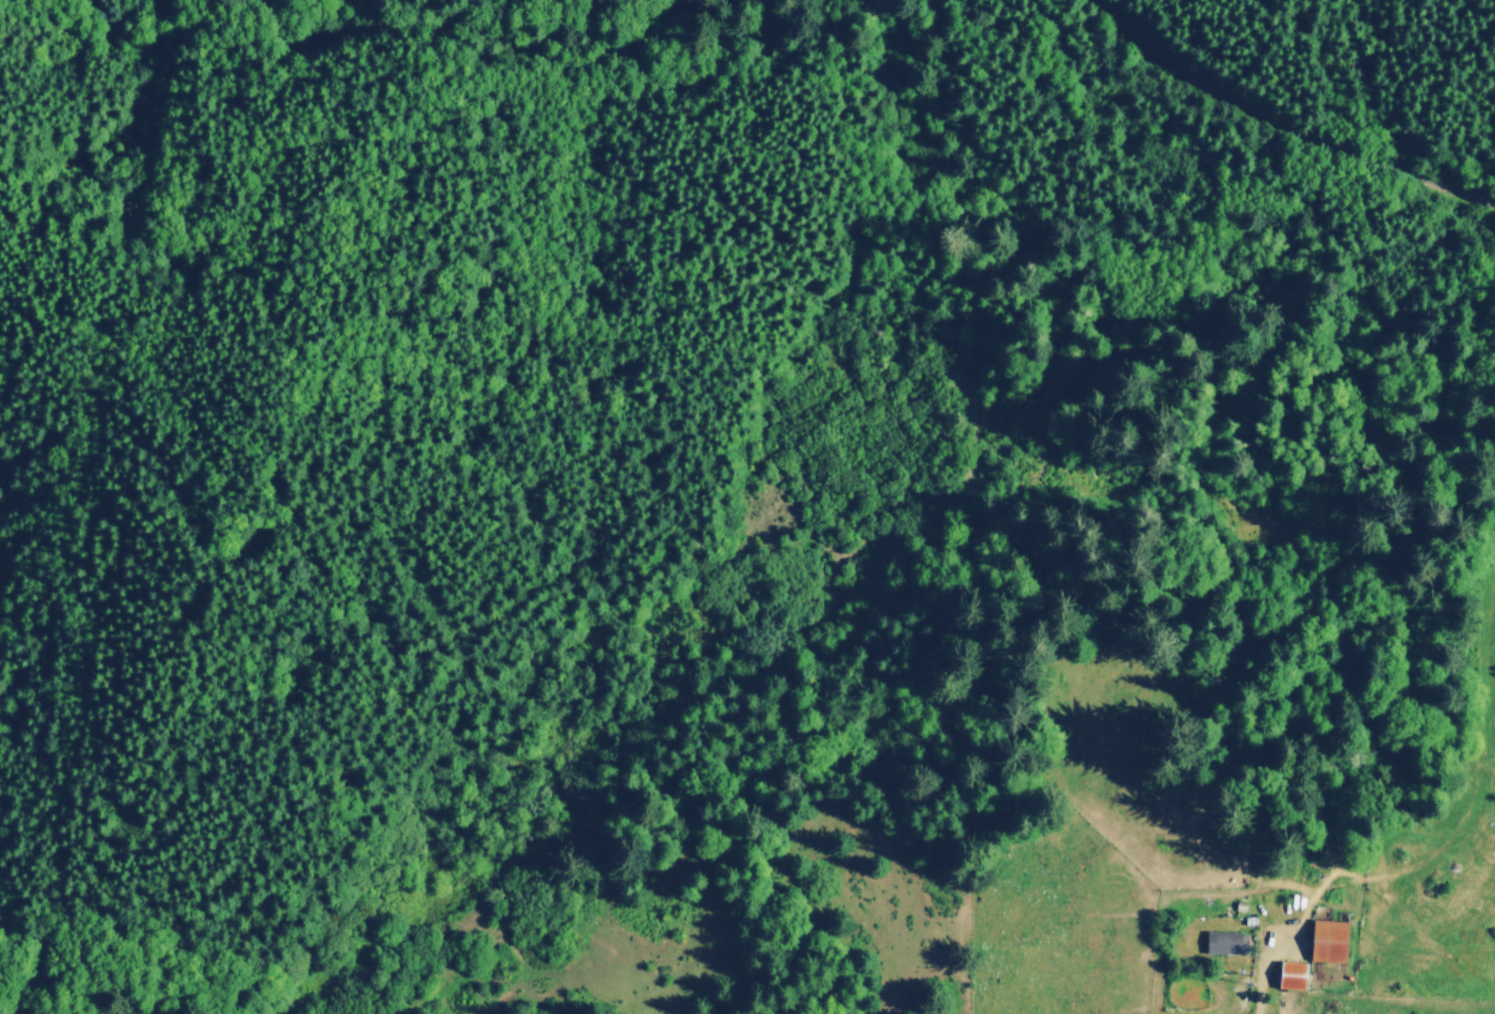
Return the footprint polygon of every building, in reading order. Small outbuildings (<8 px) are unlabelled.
[(1349,961),(1351,919),(1316,918),(1314,960),(1349,961)] [(1301,960),(1286,961),(1287,973),(1301,972),(1301,960)]
